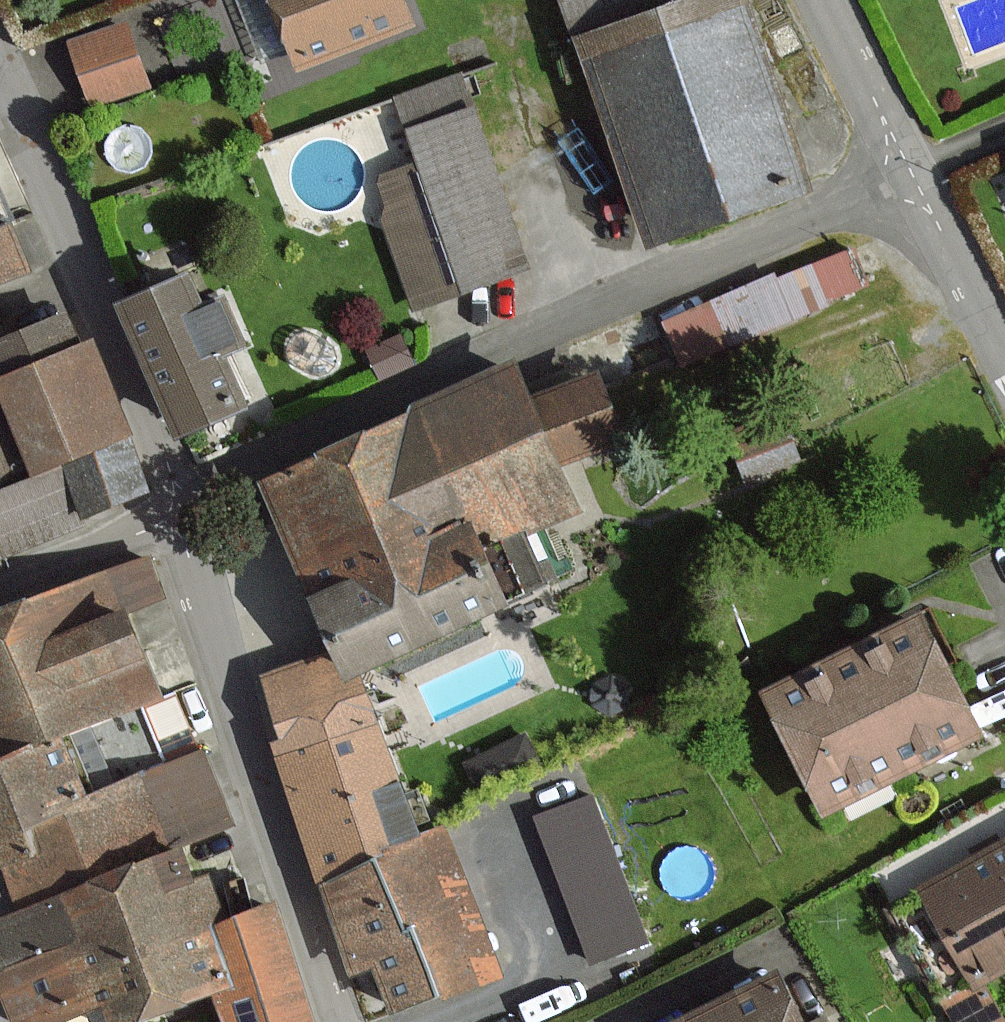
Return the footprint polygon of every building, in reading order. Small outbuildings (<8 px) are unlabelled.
[(297,64),(409,20),(401,0),(272,0),(297,64)] [(803,190),(734,0),(564,0),(579,40),(652,244),(803,190)] [(128,20),(67,44),(94,110),(155,86),(128,20)] [(466,115),(401,139),(411,167),(378,179),(424,301),(522,265),(466,115)] [(22,270),(2,222),(0,223),(0,279),(22,270)] [(850,233),(667,314),(688,361),(871,280),(850,233)] [(187,281),(124,307),(177,431),(244,402),(224,356),(245,347),(226,302),(201,313),(187,281)] [(91,342),(72,350),(66,336),(60,319),(0,343),(0,384),(35,472),(66,459),(68,465),(76,486),(86,511),(142,489),(121,438),(127,435),(91,342)] [(335,652),(343,671),(353,667),(503,608),(479,548),(568,513),(551,469),(625,440),(599,373),(525,402),(516,381),(427,416),(267,479),(312,593),(329,637),(335,652)] [(25,482),(9,488),(0,466),(0,553),(27,542),(89,518),(86,511),(76,486),(68,465),(25,482)] [(60,739),(141,709),(156,703),(122,614),(161,599),(146,560),(0,615),(0,762),(60,739)] [(922,620),(767,697),(825,813),(980,735),(922,620)] [(353,667),(343,671),(335,652),(264,682),(277,761),(295,807),(324,879),(358,965),(360,970),(376,964),(393,1008),(435,992),(437,997),(498,973),(443,832),(422,841),(375,723),(367,701),(357,677),(353,667)] [(61,1016),(93,1004),(100,1021),(134,1021),(163,1011),(223,988),(235,1019),(236,1021),(313,1021),(270,910),(215,930),(183,849),(230,831),(202,758),(188,722),(178,695),(156,703),(141,709),(60,739),(0,762),(0,870),(16,912),(0,918),(0,976),(18,1021),(45,1021),(61,1016)] [(537,820),(591,960),(644,939),(590,799),(537,820)] [(1004,973),(1004,847),(923,889),(980,986),(1004,973)] [(686,1021),(804,1021),(778,973),(686,1021)]
